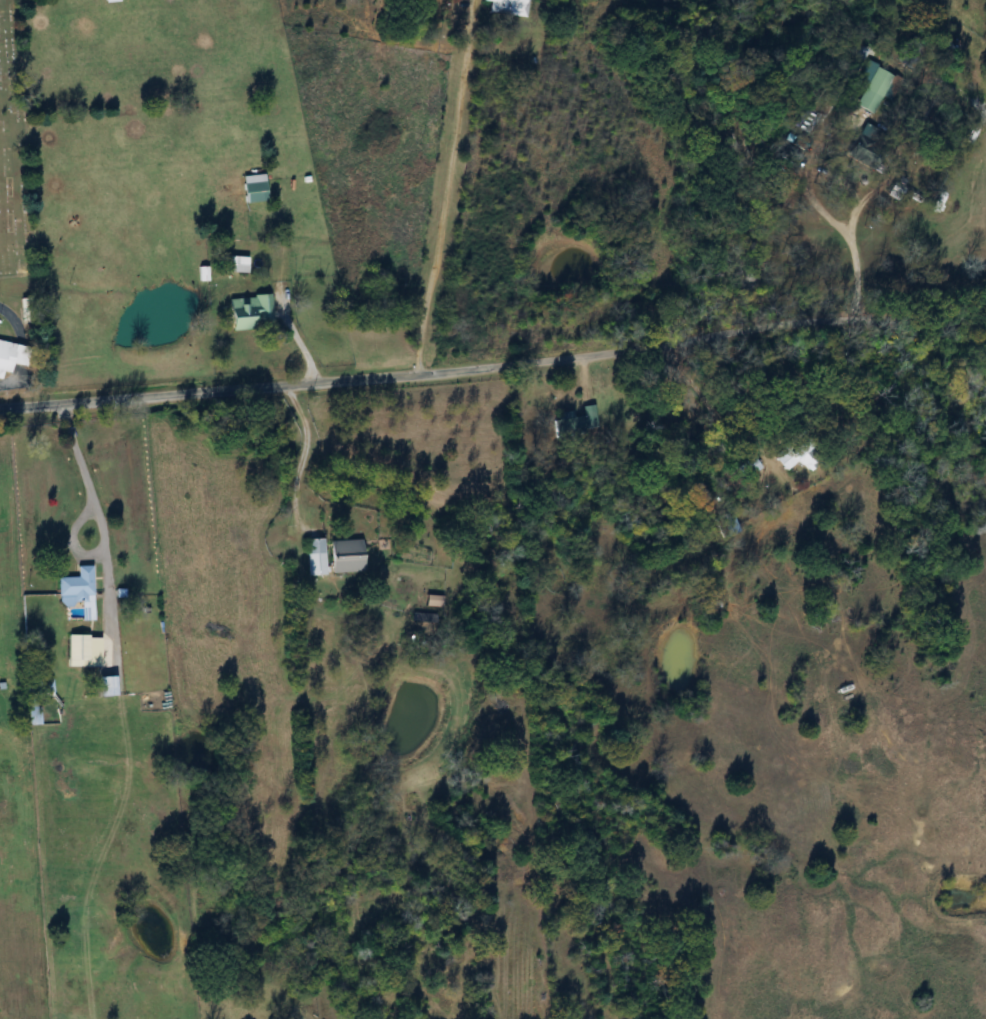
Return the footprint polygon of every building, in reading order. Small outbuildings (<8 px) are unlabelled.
[(521,18),(524,0),(476,0),(476,1),(487,3),(486,12),(521,18)] [(853,102),(868,114),(894,81),(879,69),(853,102)] [(240,175),(240,203),(263,203),(263,175),(240,175)] [(243,273),(243,257),(219,257),(219,273),(243,273)] [(9,374),(11,340),(0,340),(0,373),(9,374)] [(745,480),(761,468),(753,456),(737,468),(745,480)] [(305,575),(321,575),(321,539),(305,539),(305,575)] [(56,578),(56,606),(80,606),(81,620),(90,620),(88,566),(74,566),(74,577),(56,578)] [(96,667),(96,635),(64,635),(64,667),(96,667)] [(96,695),(113,695),(113,676),(96,676),(96,695)]
